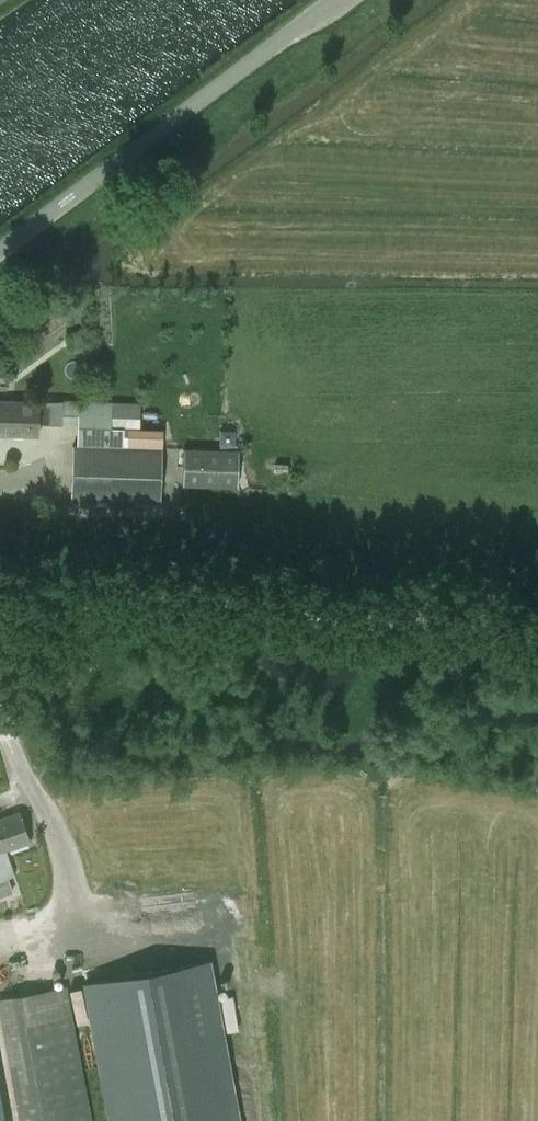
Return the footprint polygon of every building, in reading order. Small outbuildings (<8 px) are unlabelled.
[(72,331),(68,335),(70,348),(74,352),(80,351),(83,347),(82,334),(77,330),(72,331)] [(38,434),(38,424),(63,424),(63,422),(78,422),(79,401),(38,400),(38,401),(0,400),(0,433),(38,434)] [(78,422),(77,446),(102,447),(102,427),(110,427),(110,402),(79,401),(78,422)] [(73,446),(71,499),(160,501),(162,437),(162,429),(125,428),(110,427),(102,427),(102,447),(77,446),(73,446)] [(183,483),(237,485),(239,450),(184,448),(183,483)] [(0,818),(0,880),(15,874),(6,850),(30,841),(20,812),(0,818)] [(85,983),(110,1120),(239,1120),(209,960),(85,983)] [(20,1120),(91,1120),(66,985),(0,998),(0,1011),(20,1120)] [(233,1030),(239,1030),(232,995),(227,996),(220,997),(226,1032),(233,1030)]
